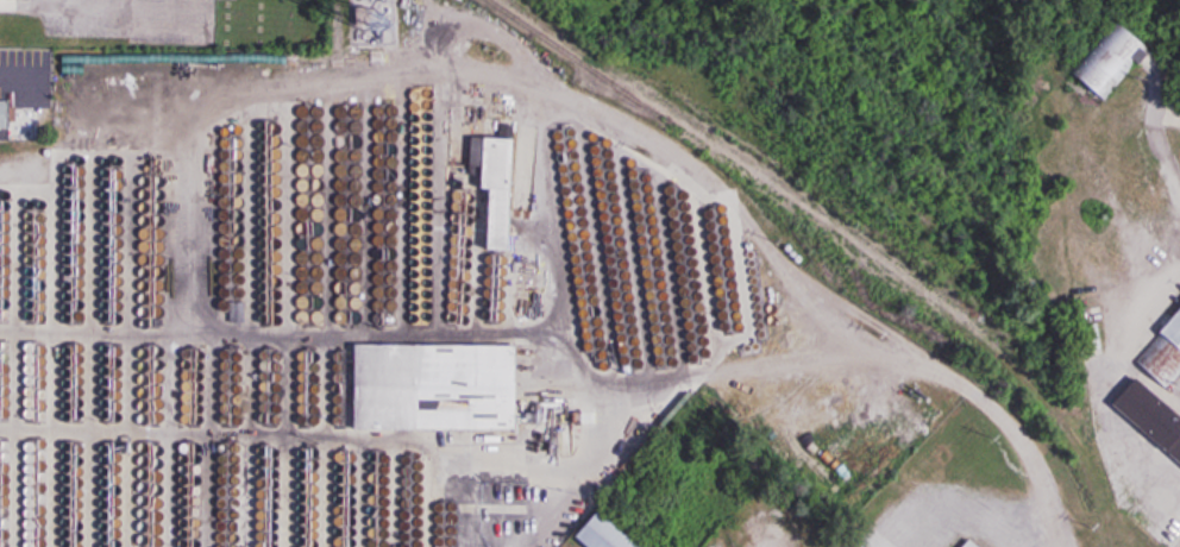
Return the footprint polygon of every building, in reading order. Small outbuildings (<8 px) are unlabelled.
[(1154,49),(1112,18),(1072,74),(1107,100),(1136,60),(1143,65),(1154,49)] [(13,128),(13,101),(0,101),(0,128),(13,128)] [(515,139),(485,138),(484,190),(491,190),(490,250),(514,250),(515,139)] [(1172,390),(1179,380),(1179,311),(1138,361),(1172,390)] [(518,431),(519,346),(356,345),(356,430),(518,431)] [(585,546),(641,546),(599,513),(577,540),(585,546)]
